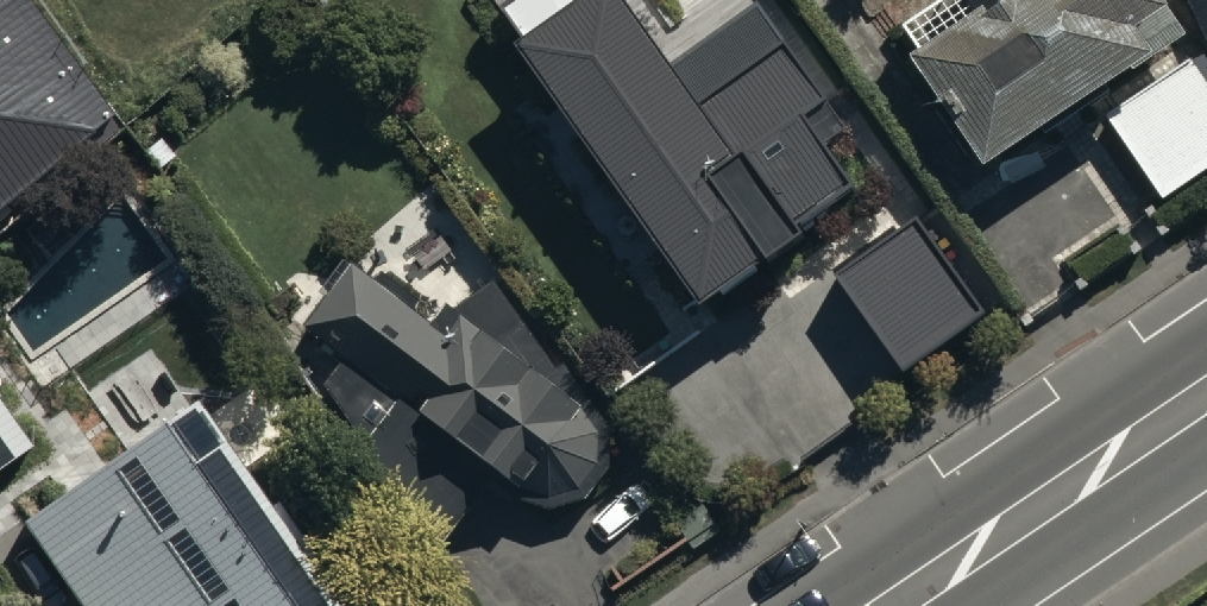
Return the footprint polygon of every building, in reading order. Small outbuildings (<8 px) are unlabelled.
[(23,0),(0,0),(0,141),(83,72),(23,0)] [(524,56),(707,312),(803,243),(785,219),(856,168),(832,134),(854,119),(791,30),(697,98),(627,0),(510,0),(507,2),(538,46),(524,56)] [(1150,62),(1133,38),(1167,14),(1158,0),(900,0),(890,7),(926,58),(907,71),(984,180),(1150,62)] [(1205,35),(1192,44),(1206,64),(1206,0),(1190,0),(1205,35)] [(1108,109),(1160,189),(1206,159),(1206,80),(1190,55),(1108,109)] [(980,300),(912,207),(831,267),(898,359),(980,300)] [(497,488),(555,511),(588,500),(612,472),(616,428),(576,368),(562,367),(507,283),(461,310),(454,304),(444,316),(388,271),(380,280),(361,264),(311,326),(350,356),(304,418),(462,536),(497,488)] [(34,435),(9,395),(0,400),(0,456),(34,435)] [(28,512),(94,605),(333,605),(189,400),(28,512)]
